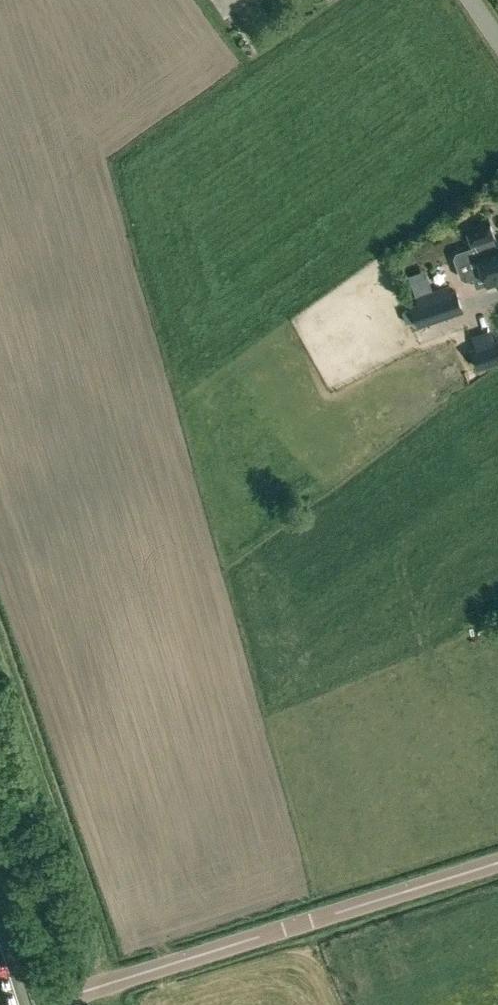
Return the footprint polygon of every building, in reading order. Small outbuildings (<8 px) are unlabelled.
[(476,246),(457,252),(455,257),(462,277),(466,279),(474,276),(477,286),(487,282),(488,286),(497,282),(497,246),(494,247),(490,238),(496,236),(490,219),(469,226),(476,246)] [(456,291),(412,306),(419,326),(463,311),(456,291)] [(472,349),(479,368),(497,361),(497,344),(497,340),(472,349)]
